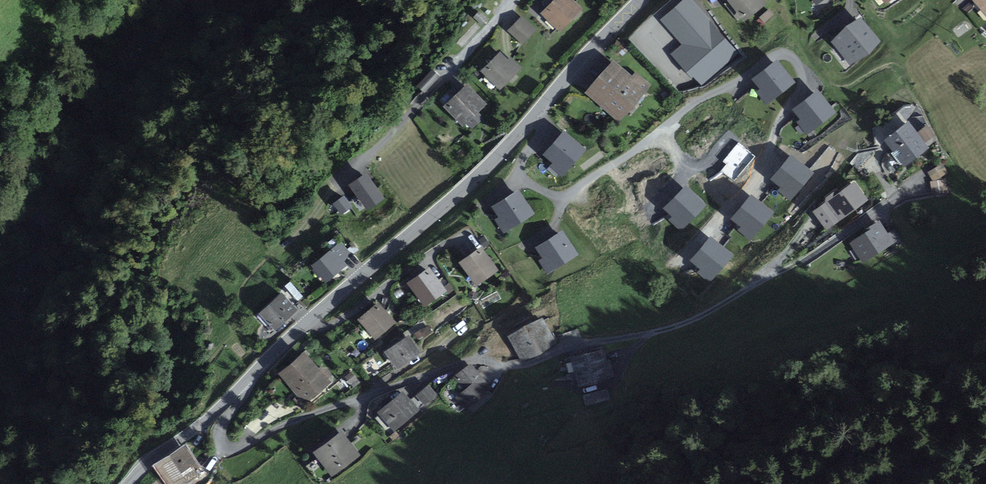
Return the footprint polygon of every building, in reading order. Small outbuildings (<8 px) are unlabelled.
[(572,0),(555,0),(543,13),(560,30),(581,8),(572,0)] [(689,0),(685,0),(663,20),(685,45),(675,53),(701,83),(736,53),(689,0)] [(763,0),(729,0),(727,2),(743,21),(765,3),(763,0)] [(985,12),(985,0),(977,0),(985,12)] [(538,29),(523,15),(510,30),(524,44),(538,29)] [(831,41),(850,65),(880,41),(861,17),(831,41)] [(507,60),(501,54),(483,71),(500,87),(520,68),(510,57),(507,60)] [(759,89),(756,92),(766,104),(795,81),(777,59),(752,79),(759,89)] [(614,60),(585,92),(619,122),(652,85),(636,71),(632,76),(614,60)] [(424,89),(437,76),(432,71),(419,84),(424,89)] [(486,104),(468,85),(445,105),(463,125),(467,122),(471,127),(482,118),(477,112),(486,104)] [(819,89),(792,109),(800,119),(796,121),(806,134),(836,112),(819,89)] [(917,131),(910,121),(885,140),(904,165),(927,148),(923,142),(933,135),(926,125),(917,131)] [(550,166),(562,177),(586,149),(564,130),(543,154),(553,163),(550,166)] [(757,156),(738,141),(722,161),(727,164),(721,171),(735,183),(757,156)] [(811,174),(791,157),(773,179),(784,187),(780,191),(790,199),(811,174)] [(943,161),(928,169),(933,178),(929,180),(934,192),(941,189),(935,178),(948,171),(943,161)] [(382,198),(366,174),(351,184),(367,208),(382,198)] [(825,201),(813,210),(827,229),(867,200),(853,181),(839,191),(834,190),(825,197),(825,201)] [(704,206),(686,188),(666,208),(676,218),(672,221),(681,230),(704,206)] [(533,213),(518,191),(494,206),(501,217),(497,220),(504,232),(533,213)] [(772,213),(752,196),(734,218),(744,227),(741,230),(750,238),(772,213)] [(350,206),(344,197),(334,203),(341,213),(350,206)] [(887,233),(879,219),(862,230),(864,234),(850,242),(863,262),(901,238),(895,228),(887,233)] [(576,254),(562,232),(538,247),(545,258),(541,261),(548,272),(576,254)] [(731,255),(711,238),(693,260),(703,269),(700,272),(710,280),(731,255)] [(350,254),(342,244),(315,266),(327,282),(348,266),(344,260),(350,254)] [(495,270),(481,248),(462,262),(476,283),(495,270)] [(444,290),(429,269),(410,283),(424,304),(444,290)] [(300,311),(286,294),(263,314),(278,330),(300,311)] [(394,323),(378,304),(360,319),(376,338),(394,323)] [(557,344),(545,319),(511,335),(523,360),(557,344)] [(416,330),(418,336),(431,331),(429,325),(416,330)] [(422,355),(408,336),(385,353),(398,372),(422,355)] [(602,352),(572,359),(579,385),(613,376),(609,360),(604,361),(602,352)] [(318,370),(304,354),(281,373),(305,401),(331,380),(320,368),(318,370)] [(489,388),(470,365),(456,377),(466,390),(458,396),(466,406),(489,388)] [(425,404),(438,393),(429,382),(416,392),(425,404)] [(416,411),(402,394),(380,412),(394,429),(416,411)] [(358,455),(341,434),(316,452),(333,474),(358,455)] [(187,448),(157,464),(165,479),(161,482),(162,483),(185,483),(201,475),(187,448)]
